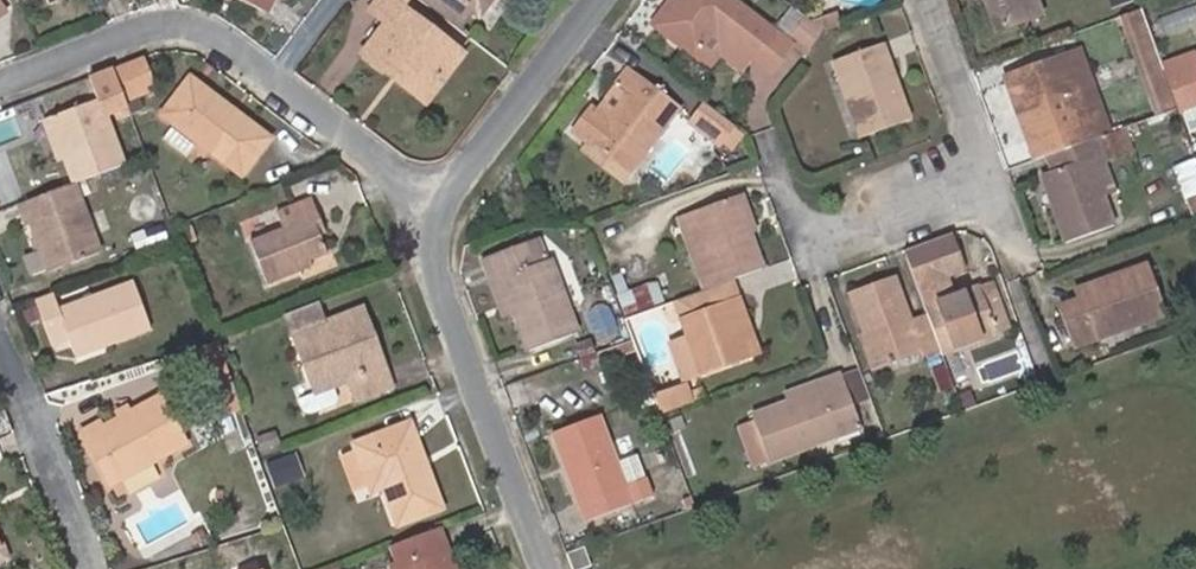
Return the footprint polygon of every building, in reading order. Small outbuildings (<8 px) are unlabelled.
[(261,10),(265,0),(239,0),(261,10)] [(261,10),(267,14),(268,12),(274,0),(265,0),(261,10)] [(372,10),(388,23),(364,53),(388,72),(396,61),(433,89),(460,55),(402,10),(410,0),(380,0),(372,10)] [(458,29),(471,12),(455,0),(422,0),(458,29)] [(471,12),(478,17),(491,0),(455,0),(471,12)] [(654,25),(709,67),(719,53),(738,68),(747,55),(753,60),(775,31),(734,0),(674,0),(654,25)] [(982,0),(994,32),(1042,14),(1037,0),(983,0),(982,0)] [(778,27),(790,36),(805,16),(793,7),(778,27)] [(1141,9),(1119,16),(1125,33),(1131,31),(1162,114),(1178,108),(1142,11),(1141,9)] [(842,25),(836,11),(811,21),(822,30),(825,31),(842,25)] [(796,47),(804,53),(822,30),(811,21),(805,16),(790,36),(799,43),(796,47)] [(770,72),(791,44),(775,31),(753,60),(770,72)] [(1131,31),(1125,33),(1155,115),(1162,114),(1131,31)] [(833,61),(861,137),(909,119),(881,43),(833,61)] [(1080,49),(1066,55),(1088,117),(1103,112),(1080,49)] [(1166,69),(1195,58),(1193,53),(1164,64),(1166,69)] [(1066,55),(1005,77),(1035,159),(1047,155),(1097,137),(1110,132),(1103,112),(1088,117),(1066,55)] [(141,57),(112,69),(124,103),(137,99),(154,91),(141,57)] [(1181,113),(1195,107),(1195,61),(1195,58),(1166,69),(1181,113)] [(433,89),(396,61),(388,72),(425,100),(433,89)] [(63,159),(72,184),(126,163),(109,116),(127,109),(124,103),(112,69),(89,78),(97,99),(47,118),(63,159)] [(589,141),(629,171),(678,109),(626,70),(616,82),(627,90),(604,122),(589,141)] [(185,84),(233,119),(237,114),(189,79),(185,84)] [(233,119),(185,84),(162,115),(174,124),(162,139),(186,158),(198,142),(241,175),(269,138),(237,114),(233,119)] [(127,109),(130,117),(142,111),(137,99),(124,103),(127,109)] [(718,144),(733,125),(704,104),(690,123),(718,144)] [(589,141),(604,122),(589,110),(574,129),(583,136),(589,141)] [(56,162),(63,159),(47,118),(40,121),(56,162)] [(1110,132),(1097,137),(1103,154),(1131,144),(1125,127),(1110,132)] [(1097,137),(1047,155),(1052,171),(1038,176),(1062,243),(1116,224),(1106,196),(1092,158),(1103,154),(1097,137)] [(629,171),(589,141),(582,150),(622,180),(629,171)] [(1117,192),(1103,154),(1092,158),(1106,196),(1117,192)] [(72,184),(24,202),(49,267),(96,250),(72,184)] [(735,196),(748,231),(756,228),(744,192),(735,196)] [(735,196),(691,211),(718,284),(730,280),(762,269),(748,231),(735,196)] [(1186,199),(1192,214),(1195,213),(1195,196),(1186,199)] [(249,241),(266,286),(300,272),(298,267),(310,262),(328,255),(320,236),(314,223),(320,220),(311,197),(275,211),(282,228),(249,241)] [(704,289),(718,284),(691,211),(678,216),(704,289)] [(320,236),(326,234),(320,220),(314,223),(320,236)] [(927,241),(903,250),(915,284),(922,305),(926,315),(939,351),(941,357),(998,336),(979,284),(952,293),(944,274),(963,267),(951,233),(927,241)] [(512,314),(527,352),(535,348),(568,336),(578,333),(550,259),(545,261),(536,238),(481,258),(490,283),(499,280),(512,314)] [(298,267),(300,272),(312,267),(310,262),(298,267)] [(1058,309),(1072,346),(1165,313),(1148,265),(1111,279),(1115,288),(1081,300),(1058,309)] [(895,279),(849,296),(876,367),(918,352),(920,358),(939,351),(926,315),(911,320),(895,279)] [(1078,291),(1081,300),(1115,288),(1111,279),(1078,291)] [(512,314),(499,280),(490,283),(503,317),(512,314)] [(704,289),(675,300),(689,338),(671,345),(683,378),(757,352),(730,280),(718,284),(704,289)] [(979,285),(997,333),(1010,328),(992,281),(979,285)] [(53,293),(34,299),(52,348),(69,342),(71,349),(106,336),(109,344),(150,329),(133,282),(130,283),(59,309),(53,293)] [(664,302),(657,282),(646,284),(617,295),(625,317),(664,302)] [(285,315),(291,332),(325,319),(318,302),(285,315)] [(349,310),(362,342),(373,338),(360,306),(349,310)] [(325,319),(291,332),(315,393),(298,399),(303,412),(309,415),(335,405),(338,399),(333,386),(348,381),(356,401),(392,387),(373,338),(362,342),(349,310),(325,319)] [(106,336),(71,349),(74,357),(109,344),(106,336)] [(542,365),(575,352),(568,336),(535,348),(542,365)] [(594,352),(589,340),(575,345),(580,357),(594,352)] [(211,377),(201,346),(195,348),(205,379),(211,377)] [(840,373),(853,406),(869,400),(857,367),(840,373)] [(753,420),(737,425),(753,468),(837,438),(834,430),(858,421),(840,373),(818,381),(821,389),(787,401),(751,415),(753,420)] [(785,393),(787,401),(821,389),(818,381),(785,393)] [(660,413),(694,401),(686,382),(653,393),(660,413)] [(84,436),(110,485),(185,444),(159,395),(84,436)] [(599,415),(552,432),(577,502),(581,501),(588,519),(651,495),(636,454),(617,462),(599,415)] [(834,430),(837,438),(861,429),(858,421),(834,430)] [(439,507),(408,425),(355,445),(358,452),(369,481),(372,490),(384,485),(398,523),(439,507)] [(356,486),(369,481),(358,452),(344,457),(356,486)] [(391,546),(396,560),(400,568),(453,568),(437,528),(391,546)] [(16,557),(11,543),(0,547),(0,563),(16,557)] [(590,566),(583,547),(566,553),(572,568),(581,568),(590,566)] [(396,560),(387,565),(389,568),(400,568),(396,560)]
